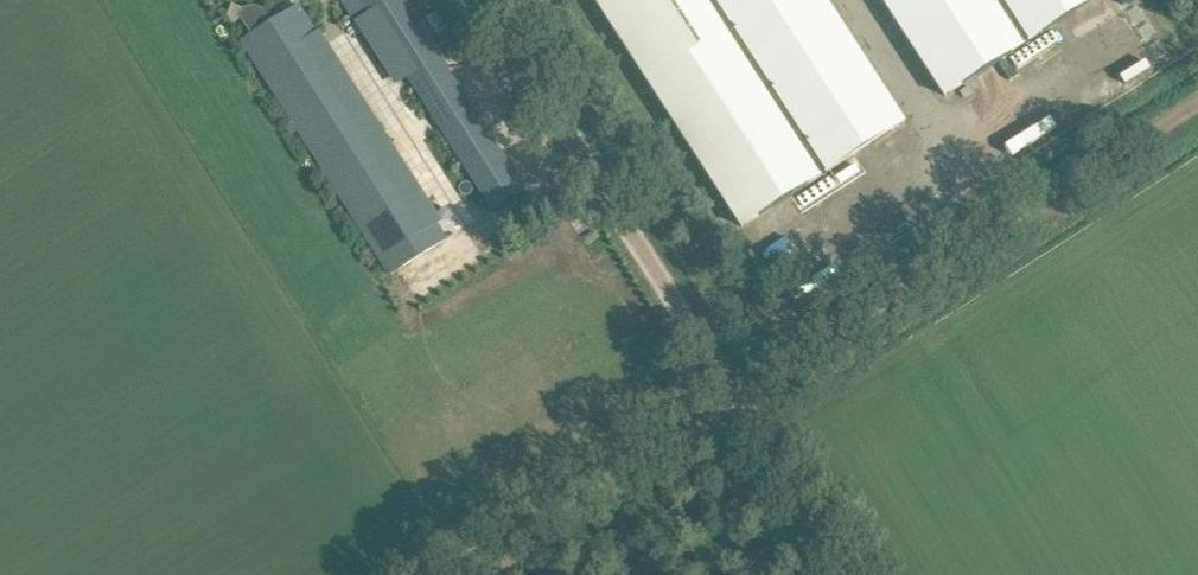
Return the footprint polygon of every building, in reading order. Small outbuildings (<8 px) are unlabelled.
[(368,13),(376,7),(417,71),(409,77),(493,209),(525,188),(405,0),(359,0),(368,13)] [(827,0),(596,0),(742,227),(905,121),(827,0)] [(945,96),(1093,0),(883,0),(945,96)] [(317,32),(299,4),(239,42),(388,275),(448,237),(437,221),(421,231),(300,42),(317,32)]
